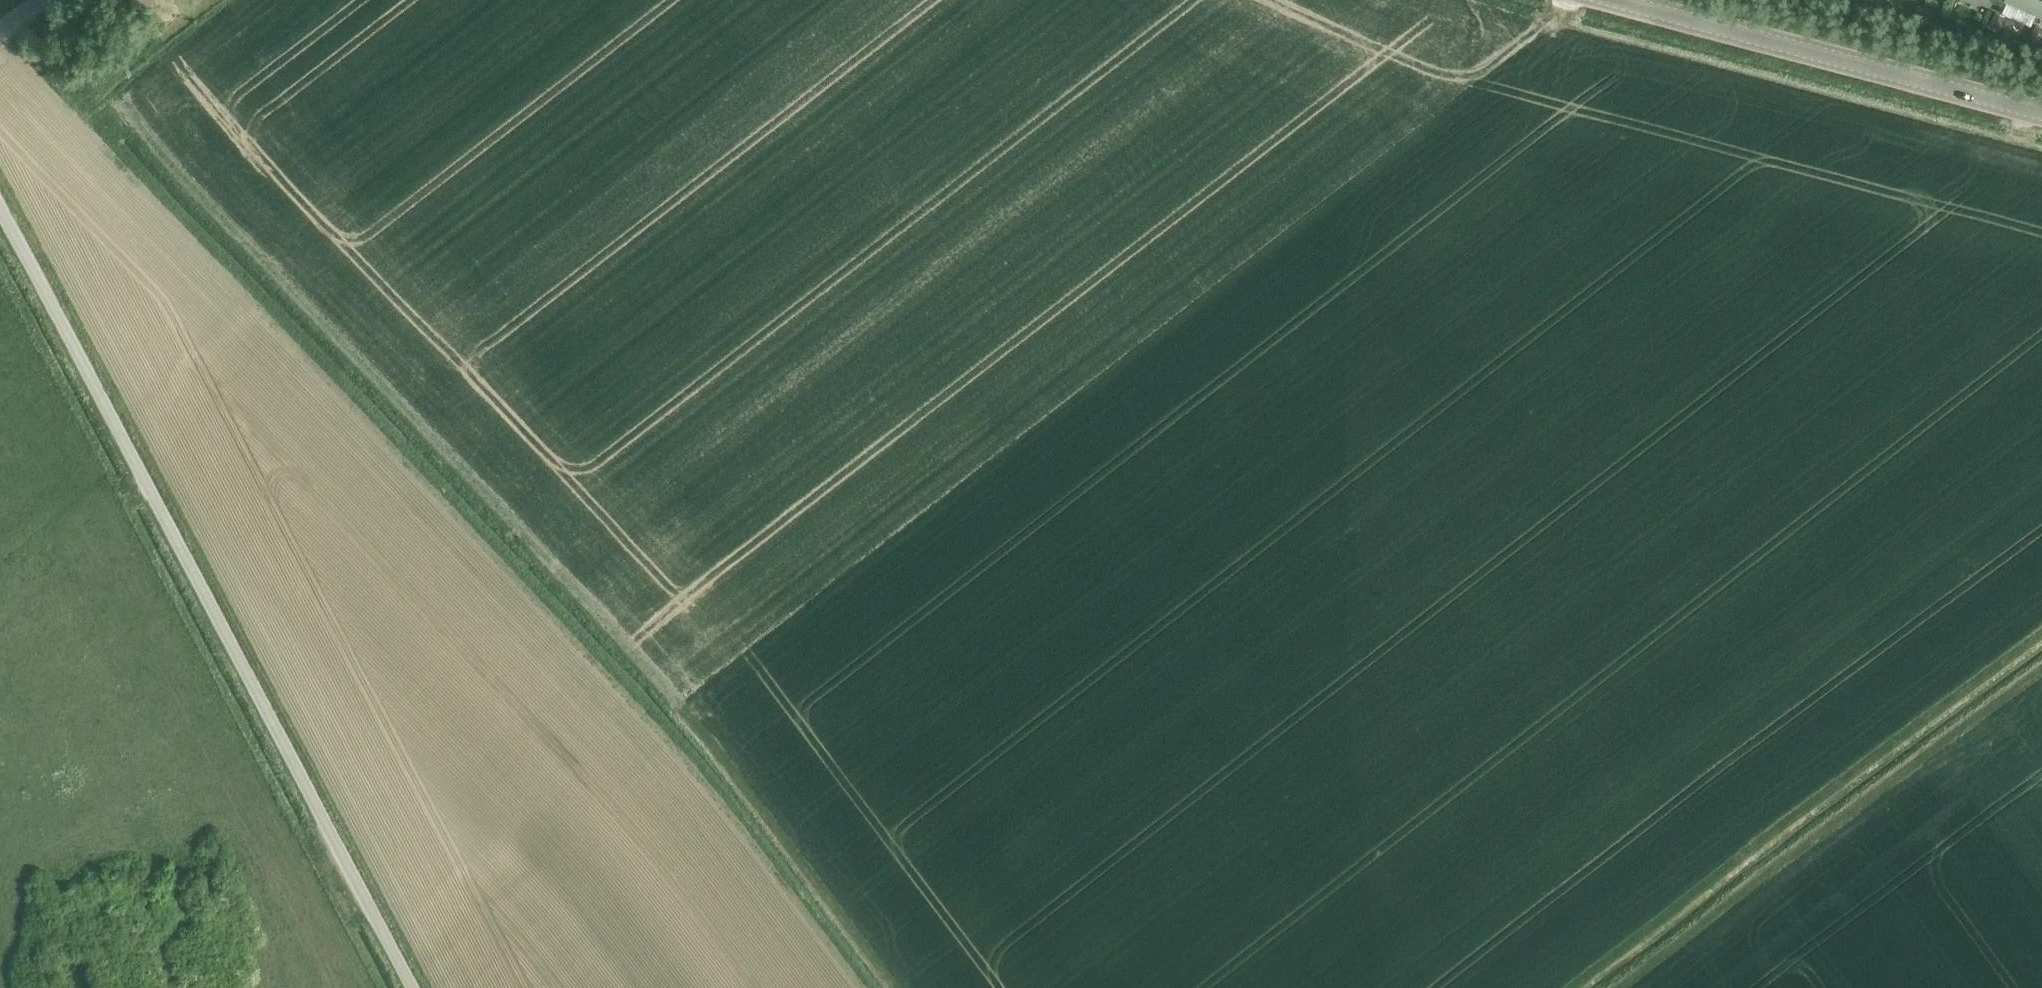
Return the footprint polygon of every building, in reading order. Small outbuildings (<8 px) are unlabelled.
[(2040,0),(2007,0),(2041,15),(2041,1),(2040,0)]
